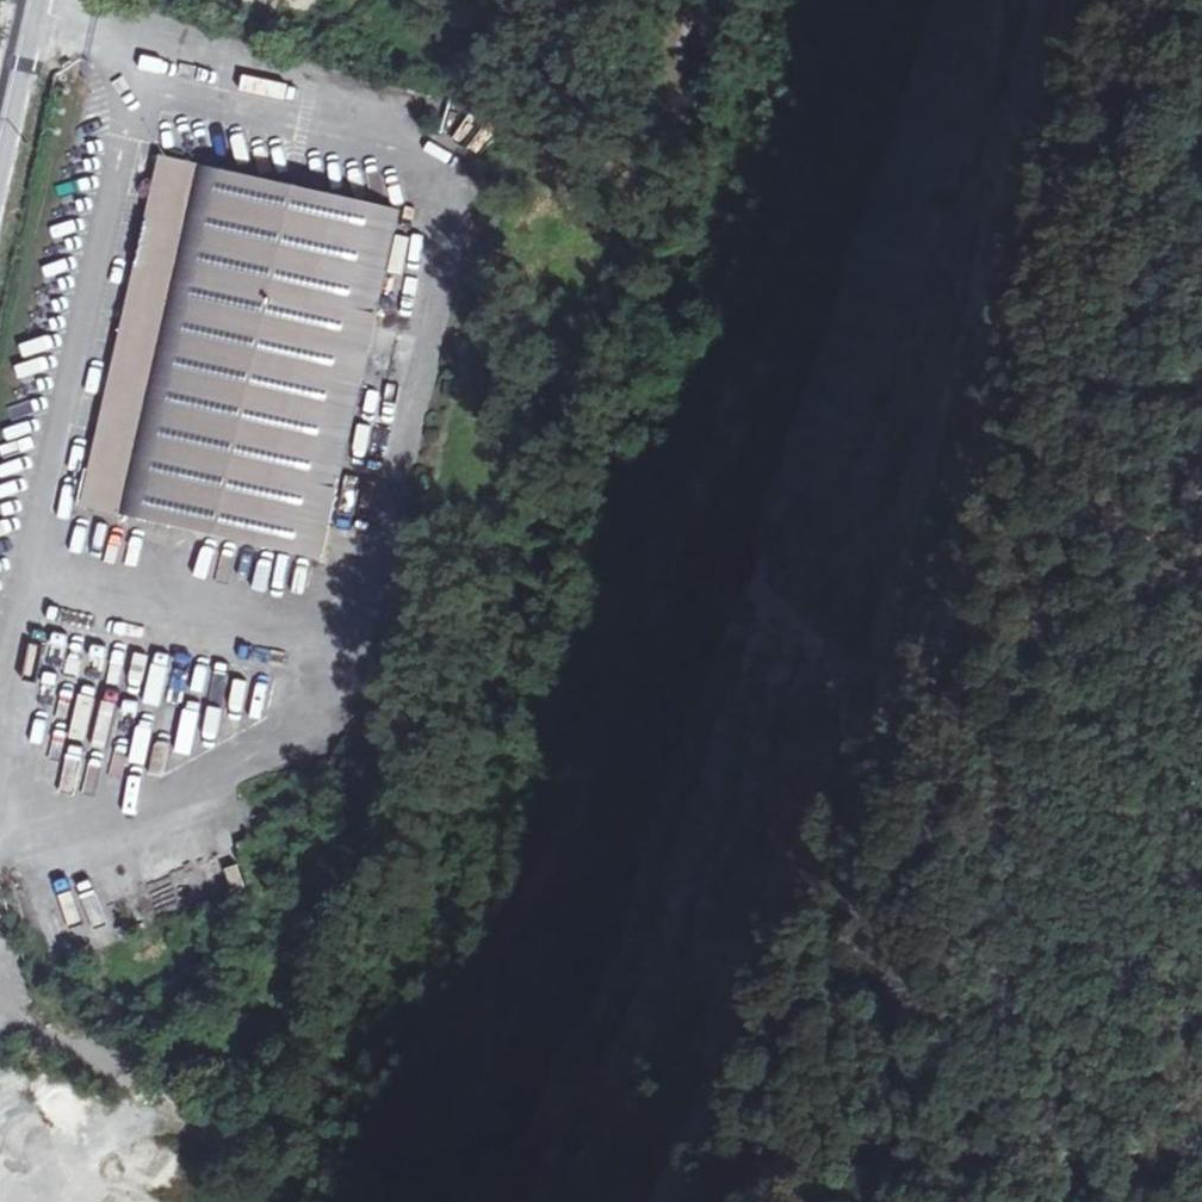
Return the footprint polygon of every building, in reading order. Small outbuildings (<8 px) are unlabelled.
[(394,199),(155,141),(114,317),(72,492),(310,551),(394,199)] [(0,1051),(0,1071),(8,1056),(0,1051)]
